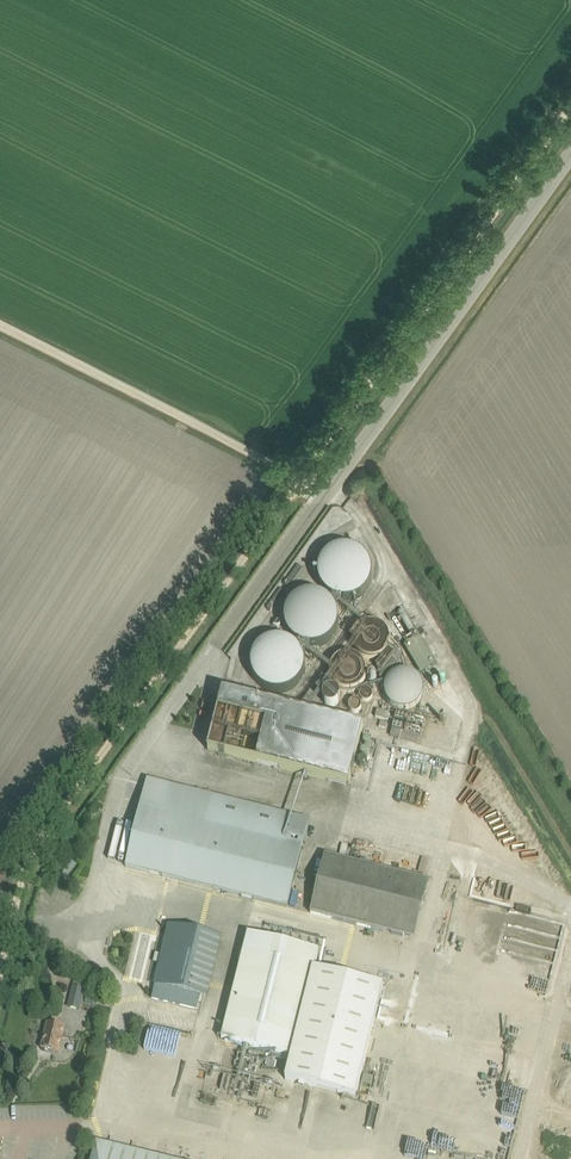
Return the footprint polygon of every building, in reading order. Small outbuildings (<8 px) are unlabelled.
[(335,596),(343,598),(350,599),(357,597),(363,593),(368,588),(372,582),(374,574),(373,567),(371,560),(366,554),(360,549),(352,546),(344,546),(336,548),(329,553),(324,558),(321,565),(320,572),(321,580),(324,586),(329,592),(335,596)] [(303,647),(311,649),(318,648),(325,645),(331,640),(335,634),(338,627),(338,620),(337,613),(333,606),(328,600),(321,596),(313,595),(305,595),(298,598),(292,603),(287,609),(285,617),(284,624),(286,632),(290,639),(296,644),(303,647)] [(356,646),(360,652),(364,655),(370,657),(375,657),(381,656),(385,653),(389,649),(391,642),(391,636),(388,630),(384,625),(378,622),(371,621),(365,623),(359,627),(356,633),(355,640),(356,646)] [(267,692),(275,694),(282,693),(290,691),(296,687),(301,681),(304,674),(305,667),(304,660),(302,652),(297,646),(290,642),(283,639),(275,639),(268,640),(261,644),(255,649),(251,657),(250,665),(251,673),(254,681),(260,687),(267,692)] [(437,664),(422,639),(408,647),(423,673),(437,664)] [(344,689),(350,689),(356,688),(360,685),(364,682),(366,677),(367,671),(365,665),(362,659),(356,656),(349,654),(343,656),(337,660),(334,664),(332,670),(333,676),(335,682),(339,686),(344,689)] [(397,709),(404,711),(410,710),(416,707),(421,702),(423,696),(424,690),(422,684),(418,678),(413,674),(406,672),(399,673),(393,677),(388,681),(386,688),(386,694),(388,700),(392,706),(397,709)] [(207,751),(350,786),(364,728),(222,693),(207,751)] [(497,772),(494,785),(502,787),(505,774),(497,772)] [(126,867),(288,907),(309,821),(147,780),(126,867)] [(311,913),(403,936),(415,939),(429,881),(325,855),(311,913)] [(185,978),(196,933),(169,927),(152,999),(195,1008),(197,995),(200,981),(185,978)] [(200,981),(197,995),(211,998),(225,940),(196,933),(185,978),(200,981)] [(222,1040),(293,1057),(287,1080),(355,1097),(382,986),(315,969),(319,952),(248,934),(222,1040)] [(75,981),(69,1007),(79,1009),(85,984),(75,981)] [(42,1049),(47,1051),(59,1054),(65,1028),(48,1023),(42,1049)] [(554,1141),(569,1145),(570,1139),(556,1135),(554,1141)] [(96,1142),(92,1158),(165,1158),(96,1142)]
